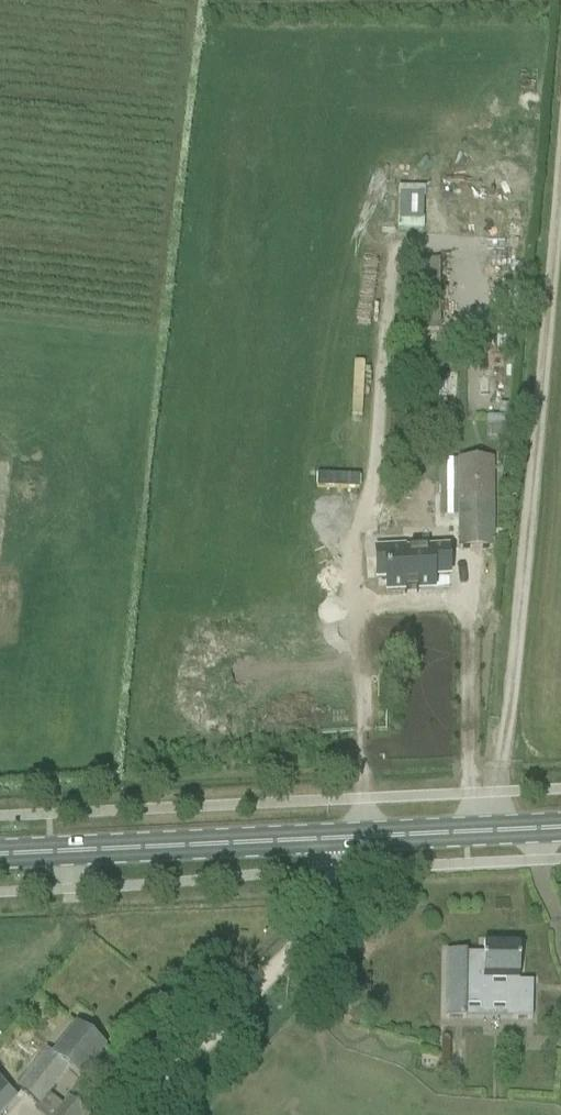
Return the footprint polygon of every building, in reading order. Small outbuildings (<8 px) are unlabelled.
[(416,262),(416,332),(440,332),(439,261),(416,262)] [(497,340),(507,341),(510,321),(500,319),(497,340)] [(487,417),(487,436),(503,437),(504,417),(487,417)] [(457,548),(491,549),(493,460),(457,459),(457,519),(457,532),(457,548)] [(446,519),(446,532),(457,532),(457,519),(446,519)] [(404,547),(379,548),(380,576),(386,576),(386,590),(449,588),(447,548),(404,550),(404,547)] [(361,940),(354,951),(361,956),(365,958),(372,947),(371,947),(361,940)] [(447,953),(447,1002),(467,1002),(513,1002),(512,1020),(532,1020),(532,993),(530,993),(530,985),(533,985),(533,983),(519,983),(519,945),(483,944),(483,956),(467,955),(467,953),(447,953)] [(47,1051),(17,1088),(37,1104),(40,1106),(69,1069),(81,1078),(104,1048),(77,1027),(54,1056),(47,1051)] [(15,1100),(0,1086),(0,1114),(1,1114),(15,1100)] [(33,1110),(39,1114),(89,1114),(69,1099),(63,1106),(48,1095),(40,1106),(37,1104),(33,1110)]
